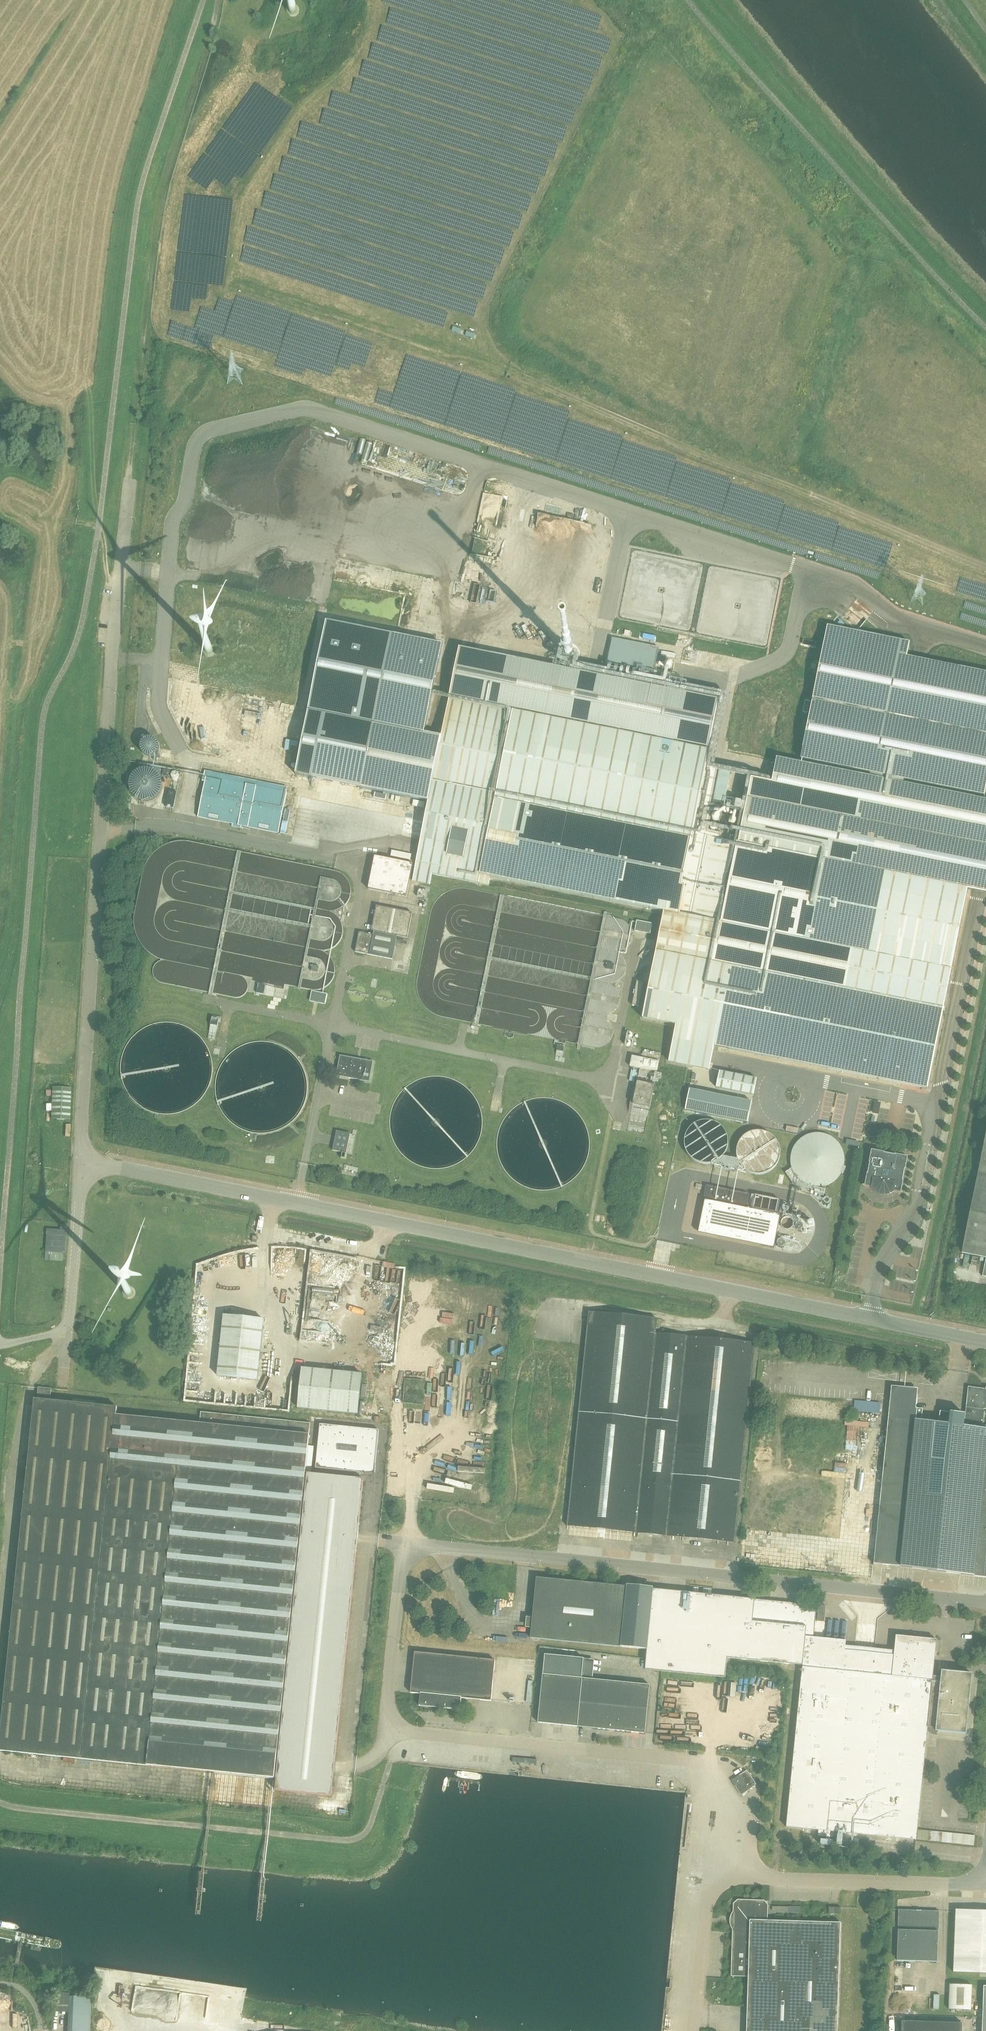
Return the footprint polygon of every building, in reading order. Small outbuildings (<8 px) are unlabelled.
[(297,4),(295,3),(293,3),(290,4),(287,6),(286,8),(286,11),(287,14),(289,16),(292,17),(295,17),(296,16),(298,15),(299,13),(300,11),(300,8),(299,6),(297,4)] [(633,626),(697,633),(702,590),(698,588),(700,569),(690,568),(688,573),(680,566),(674,582),(664,574),(656,576),(666,584),(664,601),(671,583),(673,585),(670,608),(664,607),(657,588),(651,585),(652,570),(657,568),(658,562),(648,558),(637,562),(644,581),(648,580),(647,584),(636,588),(633,581),(632,592),(638,592),(637,595),(633,626)] [(295,774),(428,801),(429,800),(441,738),(424,735),(442,645),(326,621),(295,774)] [(870,773),(870,775),(889,779),(904,782),(905,780),(984,795),(985,787),(985,672),(907,657),(910,641),(827,625),(801,759),(870,773)] [(659,648),(612,638),(607,662),(654,672),(659,648)] [(213,650),(213,649),(213,648),(212,648),(212,647),(211,647),(211,646),(210,646),(209,646),(208,646),(207,646),(207,647),(206,647),(206,648),(205,648),(205,649),(205,650),(205,651),(205,652),(206,652),(206,653),(207,653),(207,654),(208,654),(209,654),(210,654),(211,654),(211,653),(212,653),(212,652),(213,652),(213,651),(213,650)] [(738,861),(756,778),(751,777),(738,842),(720,839),(725,813),(724,813),(731,774),(719,772),(721,766),(707,763),(718,704),(719,700),(459,648),(448,704),(441,738),(429,800),(738,861)] [(776,691),(777,685),(763,682),(761,687),(776,691)] [(270,694),(269,683),(260,684),(261,695),(270,694)] [(173,763),(174,754),(153,751),(152,760),(173,763)] [(714,1045),(715,1045),(831,1068),(889,779),(870,775),(776,757),(771,781),(756,778),(738,861),(725,924),(716,963),(729,965),(714,1045)] [(207,776),(198,817),(279,833),(287,792),(207,776)] [(150,802),(166,794),(158,777),(147,783),(144,778),(132,783),(141,801),(147,798),(150,802)] [(831,1068),(928,1087),(967,888),(985,892),(985,798),(904,782),(889,779),(831,1068)] [(177,792),(170,791),(166,807),(174,808),(177,792)] [(489,886),(490,879),(491,877),(664,912),(725,924),(738,861),(429,800),(428,801),(416,864),(413,881),(430,884),(432,874),(489,886)] [(143,821),(144,805),(129,804),(128,820),(143,821)] [(406,896),(413,864),(375,856),(368,889),(406,896)] [(329,871),(316,868),(290,986),(300,988),(311,988),(317,984),(322,978),(326,970),(324,963),(320,956),(314,951),(307,948),(308,947),(317,948),(325,943),(333,937),(335,928),(333,919),(329,914),(319,909),(330,906),(337,902),(341,895),(344,888),(341,880),(336,874),(329,871)] [(355,952),(369,954),(393,959),(397,935),(408,937),(412,912),(377,906),(372,930),(374,931),(373,935),(359,932),(355,952)] [(613,914),(596,911),(569,1044),(577,1045),(592,1049),(600,1045),(605,1039),(608,1029),(605,1024),(600,1018),(606,1015),(613,1008),(615,1001),(615,994),(611,987),(605,981),(613,981),(618,976),(624,968),(624,960),(619,953),(614,947),(619,944),(624,939),(627,931),(625,923),(620,918),(613,914)] [(664,912),(651,978),(643,1018),(676,1024),(669,1061),(694,1066),(699,1044),(710,991),(716,963),(725,924),(664,912)] [(652,923),(637,920),(637,921),(635,930),(650,933),(652,923)] [(710,991),(699,1044),(714,1047),(715,1045),(714,1045),(729,965),(716,963),(710,991)] [(639,1006),(644,982),(637,981),(632,1005),(639,1006)] [(268,983),(265,990),(275,993),(278,986),(268,983)] [(312,990),(310,1000),(326,1003),(328,994),(312,990)] [(218,1034),(219,1020),(213,1019),(211,1033),(218,1034)] [(699,1044),(694,1066),(710,1069),(714,1047),(699,1044)] [(627,1131),(645,1134),(656,1078),(661,1079),(662,1073),(657,1072),(661,1053),(644,1049),(642,1057),(632,1055),(630,1066),(640,1068),(627,1131)] [(370,1082),(373,1061),(340,1055),(336,1075),(370,1082)] [(716,1088),(754,1095),(757,1079),(719,1071),(716,1088)] [(53,1086),(51,1118),(70,1119),(71,1087),(53,1086)] [(748,1123),(752,1102),(689,1089),(685,1110),(748,1123)] [(870,1123),(868,1135),(875,1137),(877,1124),(870,1123)] [(333,1150),(342,1152),(341,1157),(346,1158),(347,1153),(351,1133),(337,1130),(333,1150)] [(985,1258),(985,1133),(962,1253),(985,1258)] [(787,1139),(784,1147),(791,1150),(794,1142),(787,1139)] [(871,1187),(871,1188),(872,1189),(874,1191),(876,1193),(879,1195),(881,1195),(885,1196),(888,1195),(891,1194),(892,1193),(894,1192),(894,1191),(901,1192),(907,1157),(871,1150),(865,1186),(871,1187)] [(747,1205),(749,1195),(749,1194),(708,1185),(707,1185),(707,1186),(705,1196),(704,1196),(705,1196),(705,1197),(746,1205),(747,1205)] [(779,1199),(756,1195),(755,1195),(752,1207),(752,1208),(753,1208),(777,1213),(778,1213),(778,1212),(780,1201),(780,1200),(779,1199)] [(780,1217),(779,1215),(707,1201),(700,1232),(774,1247),(780,1217)] [(47,1229),(46,1252),(66,1253),(67,1230),(47,1229)] [(319,1289),(332,1292),(335,1278),(323,1275),(319,1289)] [(133,1293),(133,1292),(133,1291),(133,1290),(132,1290),(132,1289),(131,1289),(131,1288),(130,1288),(129,1288),(128,1288),(127,1288),(127,1289),(126,1289),(126,1290),(125,1290),(125,1291),(125,1292),(125,1293),(125,1294),(125,1295),(126,1295),(127,1296),(128,1296),(129,1296),(130,1296),(131,1296),(132,1295),(132,1294),(133,1294),(133,1293)] [(226,1306),(241,1305),(241,1297),(226,1298),(226,1306)] [(306,1319),(317,1320),(318,1300),(307,1299),(306,1319)] [(566,1525),(651,1534),(670,1335),(655,1333),(656,1319),(587,1312),(566,1525)] [(224,1315),(218,1375),(258,1379),(264,1319),(224,1315)] [(670,1335),(651,1534),(735,1542),(754,1343),(670,1335)] [(298,1407),(358,1413),(362,1374),(302,1367),(298,1407)] [(39,1387),(37,1399),(51,1400),(52,1388),(39,1387)] [(839,1560),(901,1567),(974,1576),(985,1577),(985,1389),(968,1387),(966,1407),(965,1407),(965,1408),(966,1408),(965,1414),(940,1411),(939,1423),(922,1421),(923,1409),(916,1408),(853,1404),(839,1560)] [(31,1403),(0,1727),(0,1758),(276,1784),(275,1798),(333,1803),(363,1483),(304,1477),(308,1427),(200,1416),(199,1427),(115,1419),(115,1411),(31,1403)] [(319,1427),(314,1469),(374,1475),(379,1433),(319,1427)] [(537,1577),(531,1638),(646,1649),(644,1669),(725,1677),(727,1657),(791,1664),(791,1663),(798,1664),(799,1657),(792,1656),(792,1654),(803,1655),(786,1826),(974,1845),(975,1835),(917,1829),(919,1807),(930,1808),(932,1786),(922,1785),(927,1727),(935,1728),(935,1730),(966,1733),(972,1673),(941,1670),(941,1676),(933,1675),(936,1639),(896,1635),(894,1655),(845,1650),(846,1640),(814,1637),(817,1611),(812,1605),(537,1577)] [(818,1621),(825,1621),(826,1606),(819,1604),(818,1621)] [(496,1660),(415,1652),(411,1692),(421,1693),(420,1705),(460,1709),(462,1697),(492,1700),(496,1660)] [(649,1685),(542,1674),(537,1723),(644,1733),(649,1685)] [(741,1795),(756,1784),(746,1770),(731,1780),(741,1795)] [(841,1922),(765,1920),(765,1917),(767,1917),(767,1905),(764,1901),(738,1900),(735,1904),(735,1913),(738,1916),(740,1916),(740,1925),(738,1924),(734,1928),(733,1977),(734,1974),(749,1975),(747,2030),(838,2030),(841,1922)] [(938,1961),(939,1911),(899,1909),(897,1960),(938,1961)] [(956,1910),(955,1972),(985,1973),(985,1911),(956,1910)] [(733,1925),(734,1928),(738,1924),(740,1925),(740,1916),(738,1916),(735,1913),(733,1914),(732,1915),(731,1918),(731,1921),(733,1925)] [(950,1984),(949,2009),(971,2010),(972,1985),(950,1984)] [(0,1996),(0,2006),(13,2005),(13,1995),(0,1996)] [(91,1996),(69,1995),(67,2030),(90,2030),(91,1996)] [(901,2030),(962,2030),(963,2022),(902,2020),(901,2030)]
